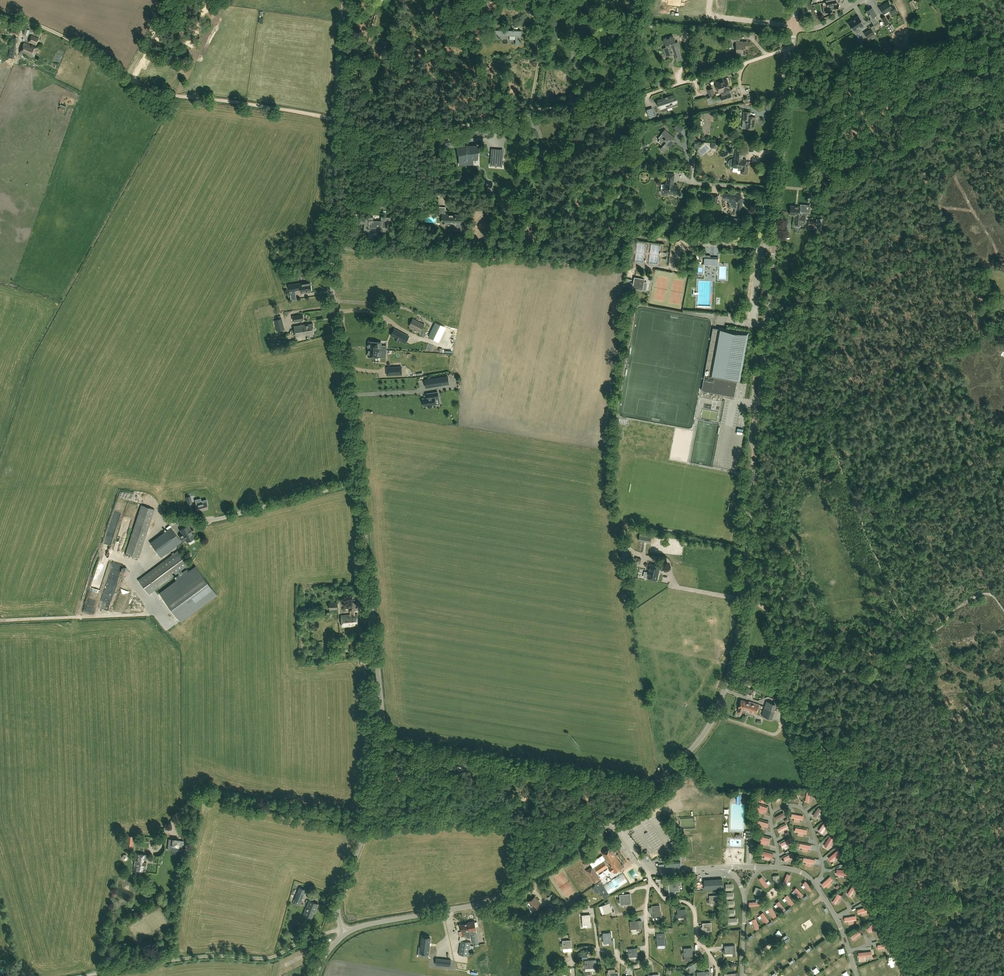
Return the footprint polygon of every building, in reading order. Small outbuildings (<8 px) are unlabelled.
[(836,0),(833,0),(826,2),(827,5),(822,6),(824,14),(825,14),(831,10),(831,6),(837,5),(836,0)] [(894,5),(891,7),(888,2),(879,7),(883,14),(889,10),(890,10),(892,13),(897,11),(894,5)] [(872,29),(879,24),(875,16),(876,15),(872,8),(866,11),(872,22),(869,24),(872,29)] [(858,16),(851,20),(852,20),(848,23),(853,31),(854,31),(853,31),(864,24),(858,16)] [(885,16),(881,18),(885,25),(889,33),(894,30),(891,25),(890,25),(889,23),(885,16)] [(873,29),(876,33),(884,29),(881,24),(873,29)] [(871,29),(864,33),(867,38),(874,34),(872,29),(871,29)] [(500,36),(516,36),(516,44),(521,44),(521,30),(494,30),(494,39),(500,39),(500,36)] [(39,38),(31,35),(29,42),(32,44),(32,43),(36,44),(39,38)] [(743,41),(739,41),(739,40),(739,35),(731,35),(731,40),(736,40),(736,42),(736,54),(740,53),(740,55),(745,55),(745,49),(748,49),(748,41),(743,41)] [(680,48),(678,42),(675,43),(674,41),(675,41),(673,36),(664,39),(665,44),(666,44),(667,46),(666,46),(667,47),(663,48),(665,53),(667,52),(668,56),(673,54),(675,53),(677,61),(682,59),(678,49),(680,48)] [(17,39),(12,38),(8,57),(13,58),(17,39)] [(38,47),(32,45),(32,46),(24,43),(20,52),(34,58),(38,47)] [(725,91),(729,89),(730,89),(727,79),(716,83),(719,93),(725,91)] [(732,99),(729,89),(725,91),(726,92),(721,93),(722,96),(714,98),(713,96),(710,97),(711,103),(715,102),(722,100),(722,102),(732,99)] [(665,97),(665,98),(661,99),(662,101),(659,102),(661,109),(662,112),(668,110),(667,108),(672,106),(672,105),(673,105),(672,103),(676,102),(674,95),(670,96),(668,97),(668,96),(667,96),(668,97),(666,98),(665,97)] [(747,120),(746,128),(753,129),(754,121),(755,121),(755,117),(750,116),(750,112),(744,111),(743,120),(747,120)] [(675,127),(681,132),(685,127),(680,122),(675,127)] [(663,145),(663,146),(661,148),(664,151),(674,140),(674,138),(665,130),(662,133),(663,134),(659,137),(660,142),(663,145)] [(478,145),(460,145),(460,149),(460,164),(470,164),(473,164),(473,159),(478,159),(478,145)] [(738,168),(740,168),(740,174),(748,174),(749,167),(746,166),(746,159),(746,160),(742,159),(743,152),(739,152),(740,149),(734,148),(734,151),(736,151),(735,159),(734,159),(732,159),(731,160),(730,160),(729,161),(729,163),(729,165),(730,165),(731,166),(734,166),(733,167),(738,167),(738,168)] [(835,176),(832,176),(832,180),(827,179),(826,184),(835,186),(836,181),(838,181),(838,177),(840,177),(841,172),(836,172),(835,176)] [(665,184),(665,189),(663,189),(662,195),(664,195),(664,193),(676,194),(677,185),(673,185),(674,174),(667,173),(666,184),(665,184)] [(734,208),(737,208),(737,215),(741,215),(742,198),(741,195),(723,193),(722,198),(729,198),(729,201),(729,204),(730,206),(733,207),(734,208)] [(462,232),(463,216),(446,215),(447,208),(440,208),(440,218),(444,218),(443,223),(455,224),(454,231),(462,232)] [(805,216),(801,216),(801,215),(808,216),(808,213),(802,212),(795,211),(795,212),(790,212),(790,215),(794,215),(793,216),(794,217),(796,218),(795,226),(800,227),(801,222),(805,222),(805,216)] [(364,232),(368,232),(372,232),(372,228),(381,228),(382,230),(382,231),(383,231),(384,232),(386,231),(387,231),(387,230),(388,224),(381,223),(381,221),(373,220),(373,217),(363,216),(363,222),(364,222),(364,232)] [(704,264),(710,264),(711,257),(705,257),(705,254),(700,253),(699,257),(704,257),(704,264)] [(634,277),(633,283),(630,282),(629,287),(633,288),(632,288),(642,290),(644,279),(634,277)] [(302,292),(312,291),(311,282),(300,283),(289,284),(290,291),(301,289),(302,292)] [(304,321),(303,314),(293,316),(294,322),(304,321)] [(410,326),(421,332),(425,324),(413,319),(410,326)] [(284,321),(280,321),(280,323),(276,323),(276,330),(280,330),(280,325),(284,324),(284,321)] [(296,336),(315,333),(313,323),(294,326),(296,336)] [(434,329),(432,333),(429,331),(426,336),(431,339),(434,334),(435,335),(438,328),(435,326),(434,326),(433,328),(434,329)] [(737,382),(740,382),(749,332),(719,327),(718,329),(713,328),(702,391),(702,390),(712,391),(734,395),(733,396),(734,396),(735,389),(736,386),(737,382)] [(395,329),(391,336),(395,338),(394,339),(399,341),(400,341),(405,343),(409,336),(395,329)] [(386,350),(387,346),(381,345),(381,342),(369,341),(369,343),(368,343),(367,346),(368,347),(368,349),(386,350)] [(386,353),(386,350),(368,349),(368,356),(369,356),(369,357),(374,358),(374,357),(381,357),(381,353),(386,353)] [(387,375),(404,374),(404,367),(387,368),(387,375)] [(447,384),(445,377),(431,379),(432,386),(447,384)] [(423,399),(424,406),(428,405),(428,407),(432,406),(432,405),(436,404),(435,399),(439,398),(439,399),(438,392),(429,393),(427,394),(428,398),(423,399)] [(197,511),(208,509),(206,502),(195,504),(197,511)] [(139,558),(155,509),(142,505),(126,554),(139,558)] [(187,541),(194,537),(191,532),(192,531),(188,525),(181,530),(184,535),(181,537),(182,540),(185,538),(187,541)] [(167,529),(146,544),(157,558),(177,543),(167,529)] [(178,550),(176,552),(138,580),(149,594),(188,565),(178,550)] [(640,564),(641,559),(635,557),(635,558),(630,556),(629,561),(634,563),(640,564)] [(650,564),(648,573),(645,572),(644,573),(644,577),(657,580),(659,566),(650,564)] [(160,593),(181,621),(217,594),(196,566),(188,572),(186,569),(174,578),(176,581),(160,593)] [(94,613),(96,604),(88,602),(86,611),(94,613)] [(357,614),(354,614),(354,611),(361,611),(360,602),(352,602),(352,611),(350,611),(350,614),(341,615),(341,626),(358,625),(357,614)] [(752,690),(746,688),(744,695),(749,697),(752,698),(755,690),(752,689),(752,690)] [(750,707),(751,702),(749,702),(741,700),(738,708),(739,708),(737,712),(741,714),(742,712),(745,713),(746,711),(747,707),(750,707)] [(772,711),(775,704),(766,701),(764,708),(772,711)] [(759,705),(751,702),(750,707),(747,707),(746,711),(756,714),(759,705)] [(770,718),(772,711),(764,708),(761,715),(770,718)] [(760,803),(766,805),(767,802),(769,802),(770,797),(760,794),(758,799),(761,800),(760,803)] [(793,802),(802,798),(800,794),(791,798),(793,802)] [(777,800),(779,805),(788,800),(786,795),(777,800)] [(765,815),(765,812),(769,813),(769,807),(759,806),(758,815),(765,815)] [(815,818),(819,821),(826,814),(822,810),(815,818)] [(779,822),(788,818),(787,814),(777,818),(779,822)] [(782,834),(791,829),(788,825),(779,830),(782,834)] [(827,826),(822,834),(826,837),(831,829),(827,826)] [(760,843),(768,846),(771,840),(762,836),(760,843)] [(832,852),(838,842),(832,838),(826,849),(832,852)] [(168,850),(182,852),(183,841),(169,839),(168,850)] [(615,856),(611,849),(603,853),(607,859),(605,861),(604,861),(593,868),(592,867),(586,870),(594,883),(595,883),(595,884),(596,885),(595,886),(594,887),(594,888),(594,890),(595,891),(597,892),(598,892),(599,892),(600,892),(604,898),(610,894),(609,894),(625,884),(619,875),(604,885),(601,880),(600,881),(600,880),(595,872),(597,870),(599,872),(610,865),(611,867),(609,868),(612,872),(614,871),(615,873),(623,867),(616,855),(615,856)] [(764,859),(771,861),(772,858),(774,858),(775,853),(765,852),(764,859)] [(136,853),(134,869),(145,870),(147,854),(136,853)] [(840,853),(831,861),(835,865),(844,857),(840,853)] [(636,869),(628,872),(632,881),(640,877),(636,869)] [(568,899),(577,893),(565,873),(555,878),(568,899)] [(760,878),(767,888),(770,886),(763,876),(760,878)] [(722,879),(704,880),(705,889),(723,888),(722,879)] [(669,891),(677,891),(677,883),(669,884),(669,891)] [(300,887),(295,900),(301,902),(306,889),(300,887)] [(849,896),(853,899),(861,891),(857,887),(849,896)] [(798,888),(795,890),(802,898),(805,895),(798,888)] [(620,895),(621,905),(632,904),(631,894),(626,894),(626,895),(623,896),(623,895),(620,895)] [(793,906),(796,903),(789,894),(786,897),(793,906)] [(710,903),(718,903),(718,895),(709,895),(710,903)] [(840,895),(834,902),(838,906),(845,899),(840,895)] [(528,901),(534,910),(541,905),(535,897),(528,901)] [(304,914),(305,914),(304,916),(304,917),(310,919),(311,919),(312,917),(315,910),(316,910),(319,904),(310,900),(304,914)] [(602,906),(605,914),(613,911),(609,903),(602,906)] [(652,906),(652,914),(653,918),(662,917),(661,913),(660,905),(652,906)] [(774,918),(777,916),(772,906),(769,908),(774,918)] [(678,918),(686,917),(686,909),(678,910),(678,918)] [(764,912),(761,914),(767,923),(770,921),(764,912)] [(591,922),(590,914),(582,915),(582,923),(583,925),(587,925),(587,926),(592,926),(591,922)] [(831,918),(819,923),(824,934),(836,928),(831,918)] [(462,932),(459,932),(460,936),(466,935),(467,938),(471,937),(470,931),(471,931),(473,944),(479,943),(475,921),(468,922),(468,923),(460,925),(462,932)] [(642,921),(638,921),(630,922),(630,929),(642,928),(642,921)] [(703,931),(711,930),(711,923),(703,923),(703,931)] [(869,931),(872,935),(880,928),(877,924),(869,931)] [(860,931),(852,938),(856,942),(864,936),(860,931)] [(612,940),(611,932),(603,933),(604,941),(612,940)] [(657,934),(657,942),(657,945),(667,945),(667,941),(665,941),(665,933),(657,934)] [(428,953),(430,938),(422,937),(420,953),(428,953)] [(787,949),(793,945),(789,939),(783,943),(787,949)] [(471,942),(461,940),(459,954),(469,956),(471,942)] [(564,948),(572,948),(571,940),(563,941),(564,948)] [(806,951),(811,949),(808,943),(803,945),(806,951)] [(735,945),(733,946),(725,946),(725,954),(733,953),(733,956),(736,956),(735,945)] [(629,957),(637,956),(637,948),(628,949),(629,957)] [(684,956),(692,956),(692,948),(684,948),(684,956)] [(451,960),(436,958),(435,965),(450,966),(451,960)] [(758,962),(762,968),(767,964),(763,958),(758,962)] [(596,959),(593,960),(585,960),(586,968),(597,967),(596,959)] [(754,973),(759,970),(755,964),(750,968),(754,973)]
